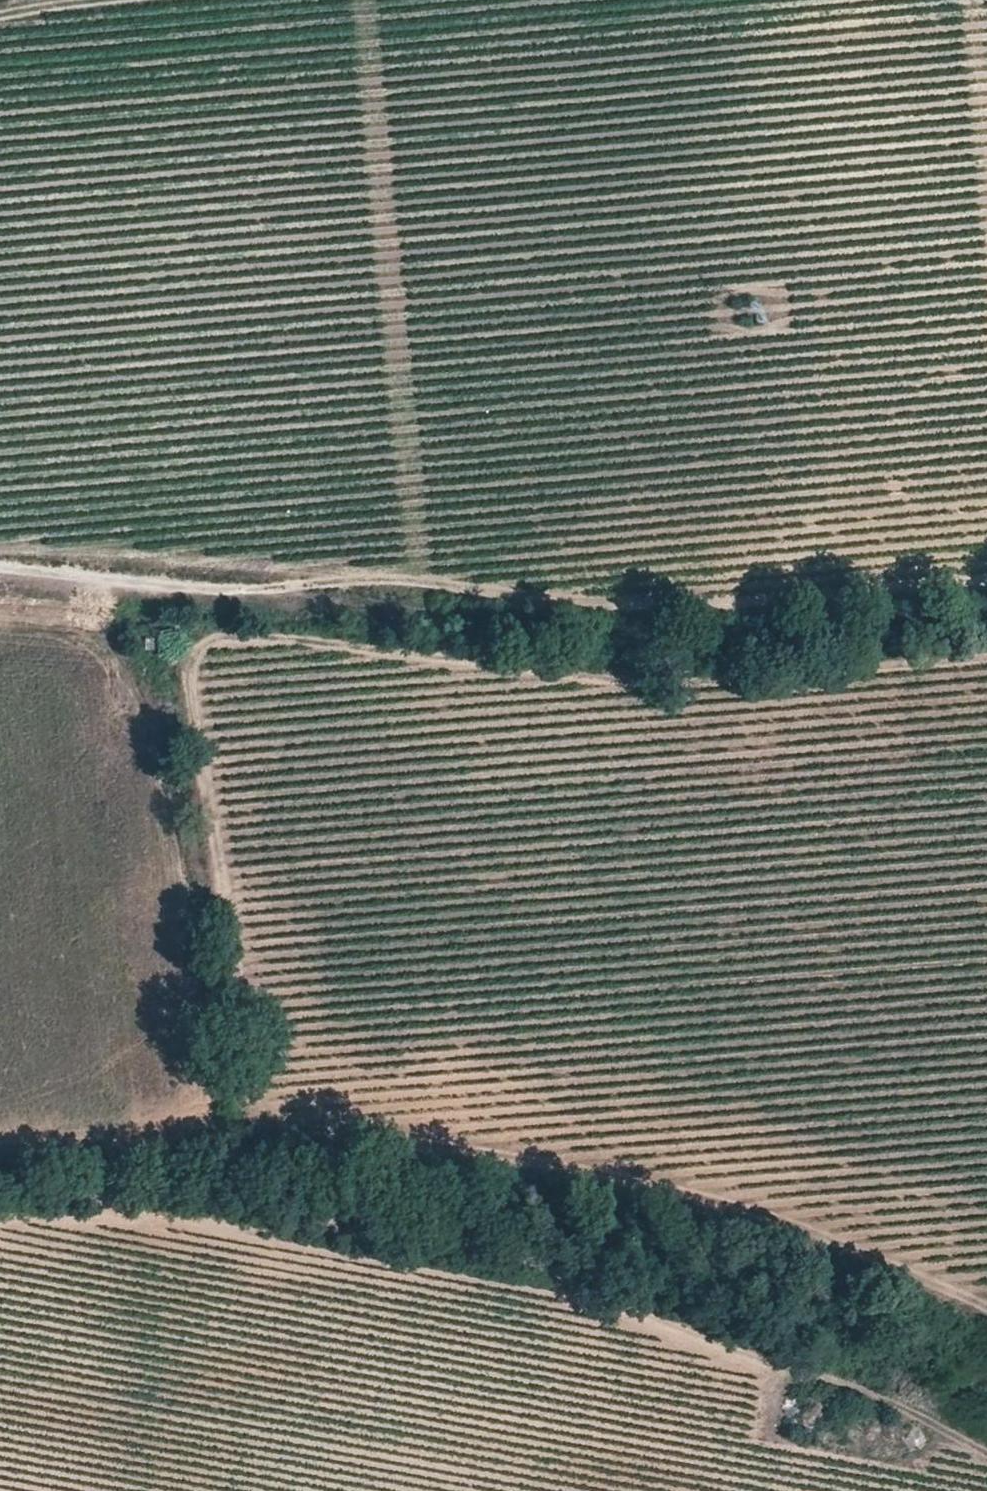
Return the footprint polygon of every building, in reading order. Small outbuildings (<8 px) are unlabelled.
[(135,632),(134,648),(153,649),(153,633),(135,632)]
